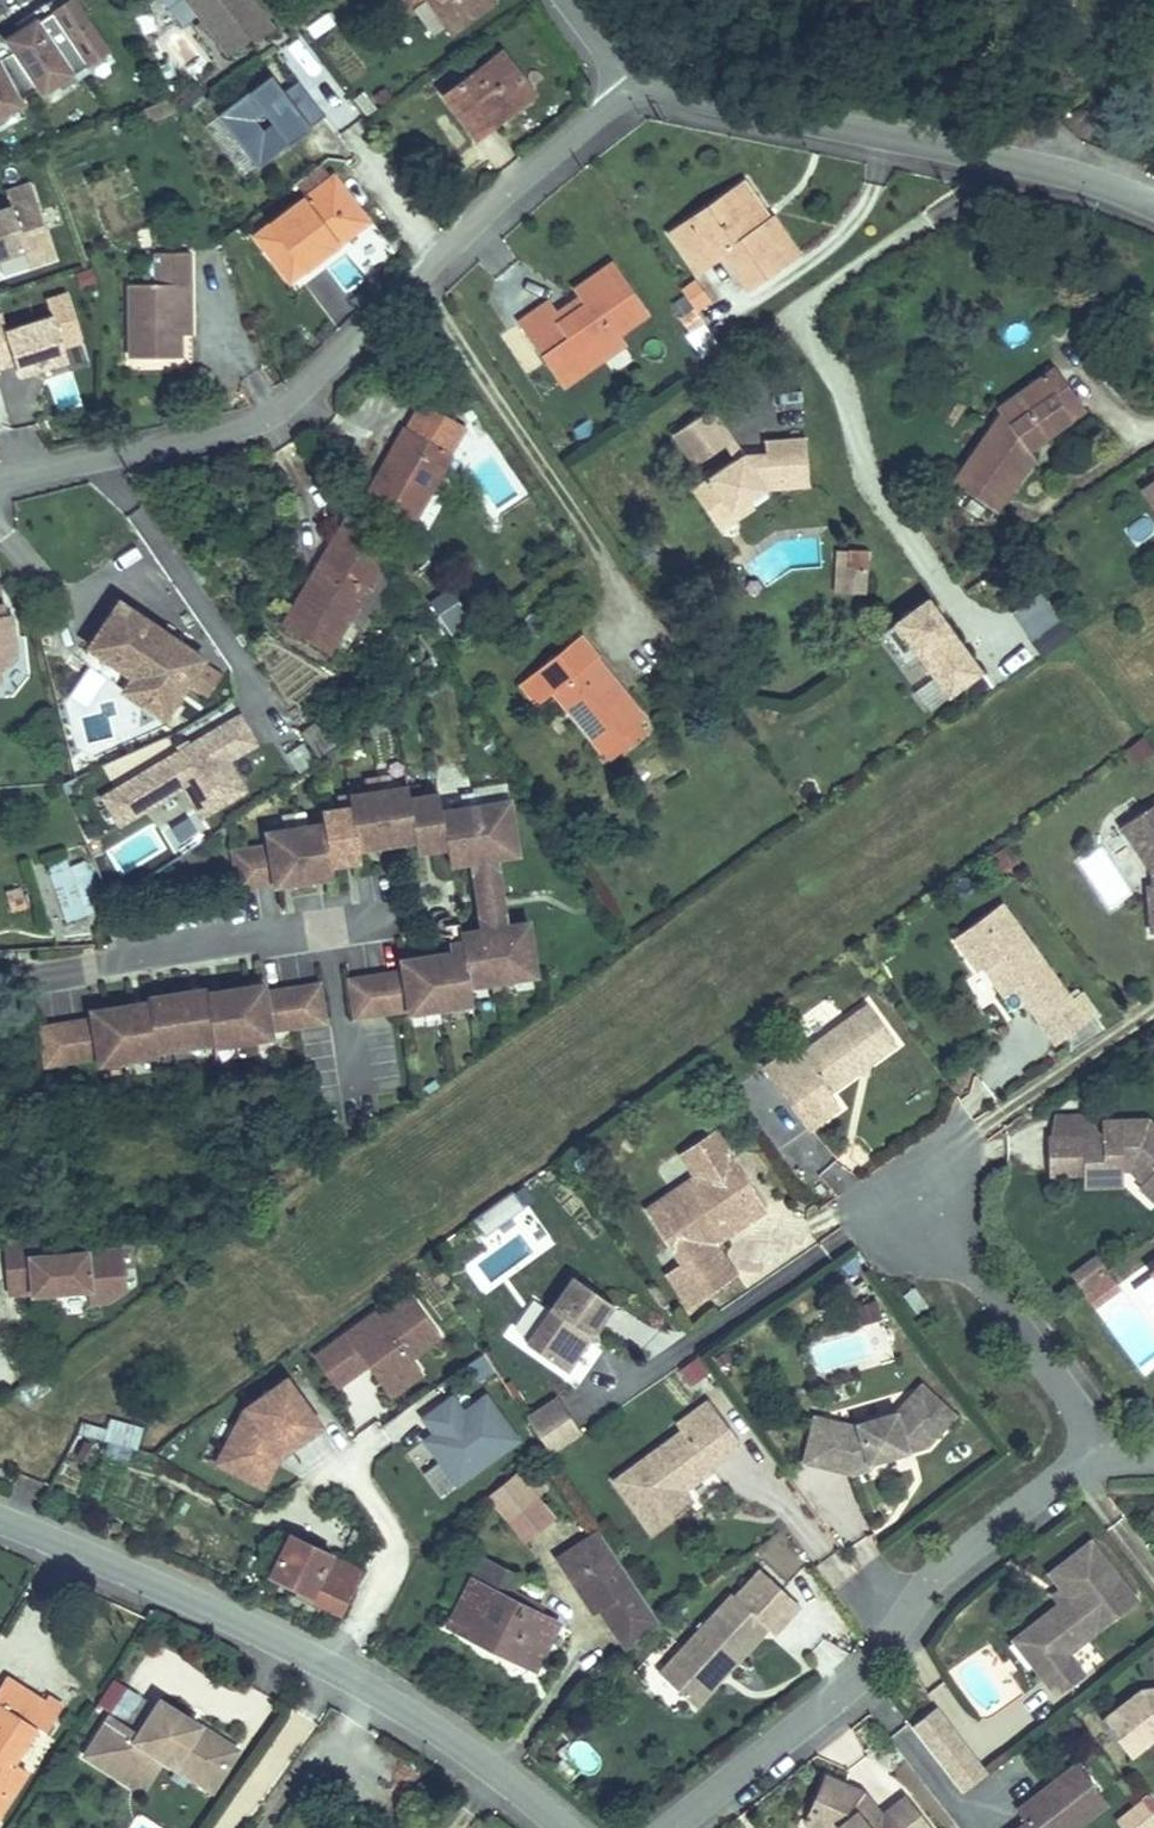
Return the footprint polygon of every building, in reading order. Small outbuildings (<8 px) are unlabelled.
[(25,105),(21,98),(38,88),(44,95),(77,74),(76,72),(87,64),(89,66),(112,50),(78,0),(69,0),(52,11),(57,18),(44,26),(38,17),(5,38),(14,51),(0,58),(0,118),(25,105)] [(274,0),(210,0),(240,42),(265,25),(268,29),(286,16),(274,0)] [(463,11),(478,0),(455,0),(463,11)] [(516,37),(458,79),(487,120),(546,78),(516,37)] [(271,78),(218,118),(259,171),(312,131),(271,78)] [(349,162),(271,221),(304,266),(382,206),(349,162)] [(784,195),(775,201),(747,163),(686,206),(713,246),(742,225),(767,260),(815,226),(790,190),(784,195)] [(28,234),(33,249),(58,241),(32,168),(7,177),(12,191),(14,191),(29,234),(28,234)] [(28,234),(29,234),(17,201),(14,191),(12,191),(0,196),(0,244),(28,234)] [(158,271),(190,269),(188,247),(156,250),(158,271)] [(539,309),(579,366),(620,337),(617,334),(636,320),(665,300),(630,250),(593,275),(599,283),(605,292),(578,311),(571,302),(565,292),(539,309)] [(191,290),(190,269),(126,274),(132,350),(183,346),(182,322),(180,291),(191,290)] [(688,312),(709,306),(701,282),(681,288),(688,312)] [(571,302),(578,311),(605,292),(599,283),(571,302)] [(194,321),(191,290),(180,291),(182,322),(194,321)] [(0,302),(0,348),(2,353),(22,347),(25,354),(41,348),(43,353),(74,342),(58,299),(13,316),(7,299),(0,302)] [(676,324),(703,358),(721,344),(694,310),(676,324)] [(579,366),(585,374),(644,333),(636,320),(617,334),(620,337),(579,366)] [(41,348),(25,354),(27,359),(43,353),(41,348)] [(1093,391),(1065,348),(1021,377),(1026,384),(977,457),(1020,484),(1058,428),(1052,419),(1093,391)] [(51,373),(57,409),(81,406),(75,369),(51,373)] [(433,387),(419,414),(466,439),(481,412),(433,387)] [(712,391),(704,396),(726,429),(735,442),(743,437),(712,391)] [(726,429),(704,396),(672,417),(695,451),(726,429)] [(10,411),(0,411),(0,432),(9,432),(10,411)] [(396,456),(382,480),(430,507),(466,439),(419,414),(409,431),(415,434),(402,459),(396,456)] [(743,437),(735,442),(693,472),(708,494),(725,482),(734,495),(751,484),(768,471),(812,468),(808,416),(765,420),(765,434),(742,436),(743,437)] [(725,482),(708,494),(723,515),(757,492),(751,484),(734,495),(725,482)] [(393,546),(351,488),(320,547),(327,552),(313,577),(308,574),(294,601),(346,628),(393,546)] [(874,532),(856,531),(856,550),(875,550),(874,532)] [(134,583),(108,628),(154,656),(146,669),(186,692),(220,634),(134,583)] [(1011,613),(1031,643),(1061,623),(1040,593),(1011,613)] [(878,634),(933,711),(984,675),(928,598),(878,634)] [(17,666),(11,608),(0,609),(0,668),(17,666)] [(154,656),(108,628),(100,641),(146,669),(154,656)] [(536,663),(551,685),(599,751),(648,717),(629,691),(624,694),(607,672),(613,667),(601,651),(585,628),(536,663)] [(536,663),(526,670),(541,692),(551,685),(536,663)] [(241,715),(96,792),(117,830),(184,794),(199,822),(249,795),(231,761),(258,747),(241,715)] [(418,769),(389,774),(399,828),(428,822),(420,781),(418,769)] [(389,774),(361,779),(363,791),(370,833),(399,828),(389,774)] [(450,775),(420,781),(428,822),(430,834),(459,829),(453,794),(453,793),(450,775)] [(521,780),(453,793),(453,794),(459,829),(462,846),(485,842),(507,839),(530,834),(521,780)] [(1135,800),(1153,827),(1153,786),(1135,800)] [(334,795),(336,807),(344,849),(372,845),(370,833),(363,791),(334,795)] [(336,807),(307,812),(317,866),(346,861),(344,849),(336,807)] [(307,812),(278,818),(280,831),(287,869),(288,871),(317,866),(307,812)] [(280,831),(264,834),(270,872),(287,869),(280,831)] [(264,834),(246,837),(252,875),(270,872),(264,834)] [(509,849),(507,839),(485,842),(487,853),(509,849)] [(1102,912),(1131,899),(1108,846),(1078,859),(1102,912)] [(509,849),(487,853),(495,899),(517,895),(514,879),(514,880),(513,880),(512,881),(511,882),(510,882),(509,882),(503,883),(500,866),(506,864),(507,864),(508,864),(510,864),(511,865),(509,849)] [(83,856),(45,869),(63,924),(101,911),(83,856)] [(1085,973),(1011,880),(966,916),(985,940),(990,937),(998,947),(1018,972),(1029,964),(1054,997),(1085,973)] [(517,895),(495,899),(497,909),(519,905),(517,895)] [(552,955),(542,901),(519,905),(497,909),(474,913),(463,915),(463,916),(466,933),(445,937),(454,990),(488,984),(484,967),(552,955)] [(474,913),(473,905),(452,908),(452,909),(452,910),(453,911),(453,912),(454,913),(455,914),(456,914),(457,915),(458,916),(459,916),(460,916),(461,916),(463,916),(463,915),(474,913)] [(445,937),(416,942),(418,953),(425,991),(425,995),(454,990),(445,937)] [(998,947),(990,937),(985,940),(993,950),(998,947)] [(418,953),(400,956),(407,994),(425,991),(418,953)] [(382,959),(364,963),(371,1001),(389,997),(407,994),(400,956),(382,959)] [(334,968),(316,971),(322,1009),(341,1006),(334,968)] [(279,969),(250,973),(259,1028),(288,1023),(287,1016),(280,978),(279,969)] [(316,971),(298,974),(305,1012),(322,1009),(316,971)] [(250,973),(221,979),(230,1029),(231,1033),(259,1028),(250,973)] [(298,974),(280,978),(287,1016),(305,1012),(298,974)] [(221,975),(192,979),(202,1034),(230,1029),(221,979),(221,975)] [(192,979),(164,985),(164,989),(173,1039),(202,1034),(192,979)] [(771,1046),(817,1106),(848,1082),(838,1068),(864,1048),(866,1037),(877,1038),(904,1018),(874,979),(810,1029),(804,1021),(771,1046)] [(164,989),(136,994),(145,1048),(174,1043),(173,1039),(164,989)] [(136,994),(107,999),(108,1007),(115,1046),(116,1053),(145,1048),(136,994)] [(108,1007),(91,1011),(97,1049),(115,1046),(108,1007)] [(91,1011),(73,1014),(80,1052),(97,1049),(91,1011)] [(73,1014),(56,1017),(63,1055),(80,1052),(73,1014)] [(877,1038),(866,1037),(864,1048),(875,1049),(877,1038)] [(1078,1114),(1079,1150),(1113,1149),(1113,1155),(1135,1154),(1135,1147),(1152,1146),(1153,1146),(1153,1097),(1146,1097),(1146,1106),(1132,1106),(1132,1112),(1130,1112),(1082,1114),(1078,1114)] [(1132,1098),(1132,1106),(1146,1106),(1146,1097),(1132,1098)] [(717,1131),(697,1147),(712,1166),(732,1151),(717,1131)] [(1135,1154),(1113,1155),(1113,1162),(1153,1161),(1152,1146),(1135,1147),(1135,1154)] [(712,1166),(664,1203),(704,1255),(690,1265),(714,1295),(747,1270),(724,1240),(744,1225),(739,1218),(746,1213),(751,1219),(773,1203),(732,1151),(712,1166)] [(471,1215),(481,1235),(524,1213),(513,1193),(471,1215)] [(746,1213),(739,1218),(744,1225),(751,1219),(746,1213)] [(1138,1274),(1126,1258),(1100,1278),(1112,1295),(1138,1274)] [(61,1264),(23,1266),(27,1325),(65,1323),(61,1264)] [(591,1280),(546,1349),(586,1374),(606,1344),(604,1334),(614,1333),(631,1306),(591,1280)] [(1098,1316),(1138,1371),(1153,1360),(1153,1289),(1148,1281),(1098,1316)] [(388,1402),(425,1378),(412,1359),(442,1339),(407,1288),(309,1354),(335,1392),(367,1371),(388,1402)] [(614,1333),(604,1334),(606,1344),(617,1343),(614,1333)] [(847,1418),(811,1423),(818,1468),(866,1461),(882,1448),(879,1444),(909,1420),(905,1415),(911,1411),(915,1416),(926,1407),(940,1370),(898,1354),(885,1389),(847,1418)] [(217,1435),(233,1442),(253,1393),(238,1386),(217,1435)] [(461,1408),(452,1394),(418,1417),(430,1434),(407,1450),(440,1499),(522,1444),(486,1391),(461,1408)] [(300,1413),(253,1393),(233,1442),(278,1462),(300,1413)] [(701,1430),(635,1477),(671,1529),(696,1512),(687,1500),(702,1489),(731,1469),(728,1465),(759,1441),(730,1400),(697,1423),(701,1430)] [(577,1403),(550,1423),(574,1457),(601,1438),(577,1403)] [(905,1415),(909,1420),(915,1416),(911,1411),(905,1415)] [(102,1442),(135,1451),(142,1429),(108,1419),(102,1442)] [(540,1476),(508,1499),(526,1524),(558,1501),(540,1476)] [(702,1489),(687,1500),(696,1512),(711,1501),(702,1489)] [(574,1523),(558,1501),(526,1524),(542,1546),(574,1523)] [(360,1557),(288,1523),(269,1565),(305,1582),(302,1588),(338,1605),(360,1557)] [(1096,1527),(1056,1560),(1068,1575),(1074,1583),(1066,1590),(1034,1616),(1054,1641),(1040,1653),(1064,1683),(1092,1661),(1075,1640),(1143,1586),(1096,1527)] [(608,1569),(589,1581),(612,1618),(618,1614),(642,1654),(674,1630),(617,1537),(597,1550),(608,1569)] [(468,1541),(437,1613),(523,1649),(544,1600),(489,1577),(498,1554),(468,1541)] [(578,1560),(589,1581),(608,1569),(597,1550),(578,1560)] [(753,1597),(687,1666),(705,1683),(697,1693),(716,1710),(741,1683),(737,1679),(746,1668),(751,1673),(788,1632),(795,1637),(821,1610),(781,1573),(756,1600),(753,1597)] [(1068,1575),(1059,1582),(1066,1590),(1074,1583),(1068,1575)] [(1034,1616),(1020,1627),(1040,1653),(1054,1641),(1034,1616)] [(15,1804),(46,1756),(34,1749),(54,1718),(64,1725),(85,1693),(67,1682),(61,1691),(22,1666),(0,1700),(0,1795),(15,1804)] [(687,1666),(679,1676),(697,1693),(705,1683),(687,1666)] [(737,1679),(741,1683),(751,1673),(746,1668),(737,1679)] [(1146,1676),(1107,1707),(1135,1743),(1153,1728),(1153,1675),(1146,1676)] [(240,1780),(260,1748),(186,1693),(162,1725),(131,1701),(101,1742),(147,1776),(171,1745),(182,1753),(194,1762),(201,1751),(240,1780)] [(934,1708),(907,1730),(963,1796),(989,1773),(934,1708)] [(171,1745),(147,1776),(158,1785),(182,1753),(171,1745)] [(1048,1777),(1052,1782),(1047,1787),(1039,1786),(1023,1799),(1032,1810),(1012,1827),(1066,1827),(1114,1789),(1082,1750),(1048,1777)] [(201,1751),(194,1762),(233,1790),(240,1780),(201,1751)] [(832,1765),(816,1801),(814,1801),(844,1816),(854,1827),(943,1827),(911,1787),(887,1805),(870,1782),(832,1765)] [(1052,1782),(1048,1777),(1039,1786),(1047,1787),(1052,1782)] [(1112,1819),(1119,1827),(1153,1827),(1153,1796),(1150,1791),(1112,1819)] [(814,1801),(810,1810),(840,1823),(843,1827),(854,1827),(844,1816),(814,1801)]
